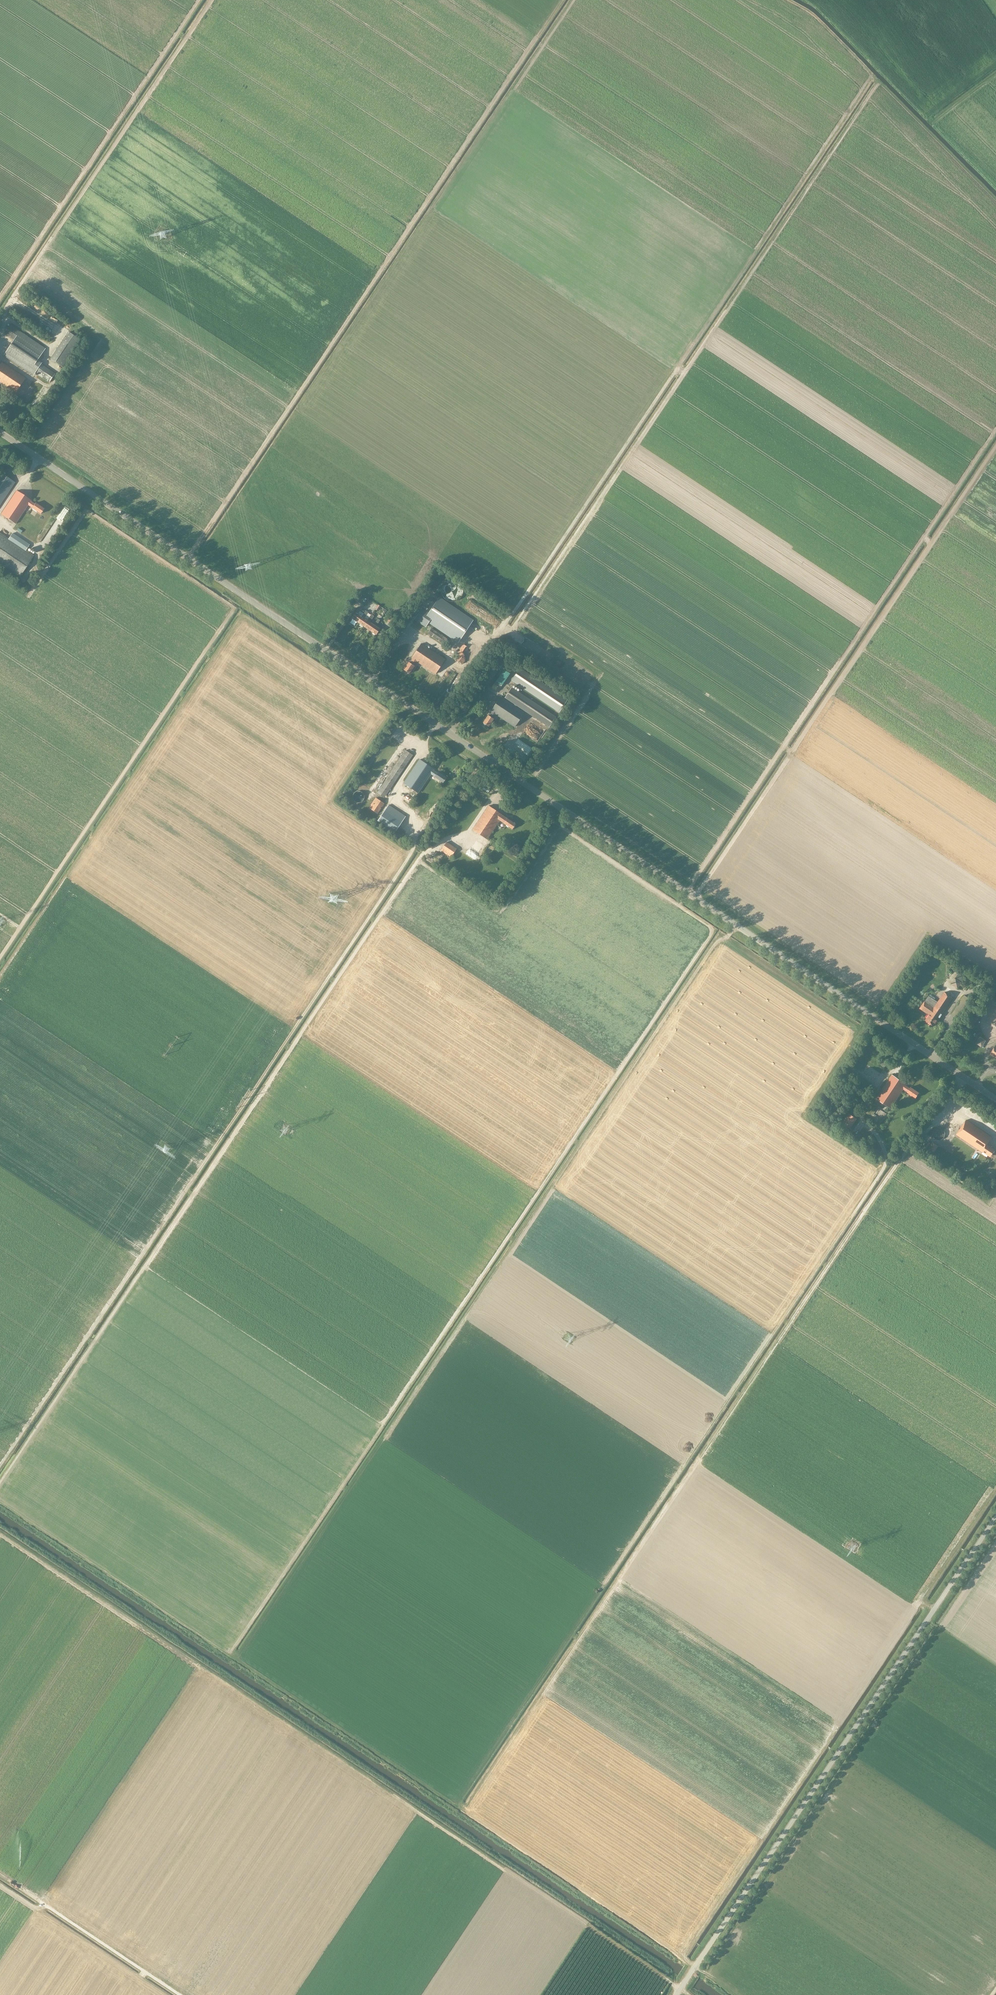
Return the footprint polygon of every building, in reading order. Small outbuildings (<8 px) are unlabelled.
[(42,363),(38,360),(45,349),(10,326),(5,334),(14,340),(3,356),(33,376),(35,373),(49,382),(55,374),(41,365),(42,363)] [(68,332),(50,359),(62,367),(80,340),(68,332)] [(0,366),(0,382),(16,393),(26,379),(2,363),(0,366)] [(15,482),(0,472),(0,505),(15,482)] [(15,524),(28,505),(30,501),(31,500),(16,491),(1,514),(15,524)] [(30,501),(28,505),(32,508),(40,514),(44,509),(35,503),(34,504),(30,501)] [(96,530),(101,532),(105,520),(101,519),(96,530)] [(19,577),(33,556),(25,551),(29,545),(12,533),(8,539),(0,534),(0,565),(19,577)] [(919,562),(923,565),(934,551),(930,548),(919,562)] [(448,580),(444,582),(442,585),(441,588),(441,592),(442,596),(444,599),(447,601),(451,602),(454,602),(458,601),(461,598),(463,595),(464,591),(463,587),(461,584),(459,581),(455,580),(451,579),(448,580)] [(422,608),(415,619),(426,627),(429,622),(458,642),(472,620),(439,598),(429,613),(422,608)] [(358,623),(362,616),(358,614),(362,608),(359,607),(352,619),(358,623)] [(364,618),(368,612),(366,611),(364,614),(362,616),(358,623),(364,627),(368,620),(364,618)] [(374,624),(370,622),(374,616),(372,615),(368,620),(364,627),(370,631),(374,624)] [(380,628),(376,626),(380,620),(378,619),(374,624),(370,631),(376,635),(380,628)] [(444,645),(448,639),(432,628),(428,634),(430,636),(431,636),(444,645)] [(421,644),(404,670),(409,674),(414,666),(413,665),(416,661),(435,674),(445,660),(421,644)] [(462,664),(472,650),(463,644),(454,659),(462,664)] [(513,667),(506,664),(504,670),(510,673),(513,667)] [(519,669),(511,681),(558,713),(567,701),(519,669)] [(489,688),(494,677),(488,674),(483,685),(489,688)] [(556,717),(532,701),(511,688),(505,698),(514,704),(513,705),(500,697),(491,711),(492,712),(490,714),(489,714),(483,723),(488,727),(493,719),(493,718),(495,714),(514,727),(524,713),(516,707),(517,706),(549,727),(556,717)] [(524,734),(534,726),(531,722),(521,730),(524,734)] [(384,798),(413,755),(406,750),(377,793),(384,798)] [(443,783),(446,778),(438,772),(437,773),(433,770),(434,769),(419,760),(403,783),(418,793),(431,774),(435,777),(443,783)] [(361,792),(359,791),(357,792),(355,792),(354,794),(353,795),(353,797),(353,799),(354,801),(355,802),(357,803),(359,803),(361,803),(362,802),(364,800),(364,798),(364,796),(364,794),(362,793),(361,792)] [(377,814),(384,803),(376,798),(369,808),(377,814)] [(394,832),(405,816),(389,805),(378,821),(394,832)] [(503,816),(488,806),(472,830),(487,839),(499,820),(504,823),(503,823),(512,829),(515,824),(507,819),(503,816)] [(444,815),(447,820),(452,817),(450,812),(444,815)] [(451,857),(456,849),(446,842),(441,850),(451,857)] [(479,859),(476,864),(481,867),(484,862),(479,859)] [(951,984),(958,989),(962,982),(955,978),(951,984)] [(934,1008),(925,1001),(920,1009),(929,1015),(925,1021),(934,1026),(952,998),(944,992),(938,1002),(934,1008)] [(934,1008),(938,1002),(928,996),(924,1001),(925,1001),(934,1008)] [(962,1021),(974,1002),(964,996),(952,1014),(962,1021)] [(976,1025),(981,1018),(975,1015),(971,1021),(976,1025)] [(987,1031),(995,1037),(995,1019),(987,1031)] [(916,1098),(919,1093),(910,1087),(910,1088),(906,1086),(906,1085),(892,1075),(876,1098),(890,1108),(903,1089),(907,1092),(916,1098)] [(934,1115),(937,1117),(943,1108),(939,1106),(934,1115)] [(842,1123),(850,1129),(857,1119),(848,1113),(842,1123)] [(990,1157),(994,1150),(986,1144),(991,1137),(966,1120),(956,1135),(982,1152),(983,1152),(990,1157)] [(945,1135),(945,1134),(945,1133),(945,1132),(944,1132),(944,1131),(944,1130),(943,1130),(943,1129),(942,1129),(941,1129),(941,1128),(940,1128),(939,1128),(938,1128),(937,1128),(936,1129),(935,1129),(935,1130),(934,1130),(934,1131),(933,1131),(933,1132),(933,1133),(933,1134),(933,1135),(933,1136),(933,1137),(934,1137),(934,1138),(935,1139),(936,1139),(936,1140),(937,1140),(938,1140),(939,1140),(940,1140),(941,1140),(942,1139),(943,1139),(943,1138),(944,1137),(944,1136),(945,1136),(945,1135)] [(934,1153),(938,1146),(932,1142),(928,1148),(934,1153)]
